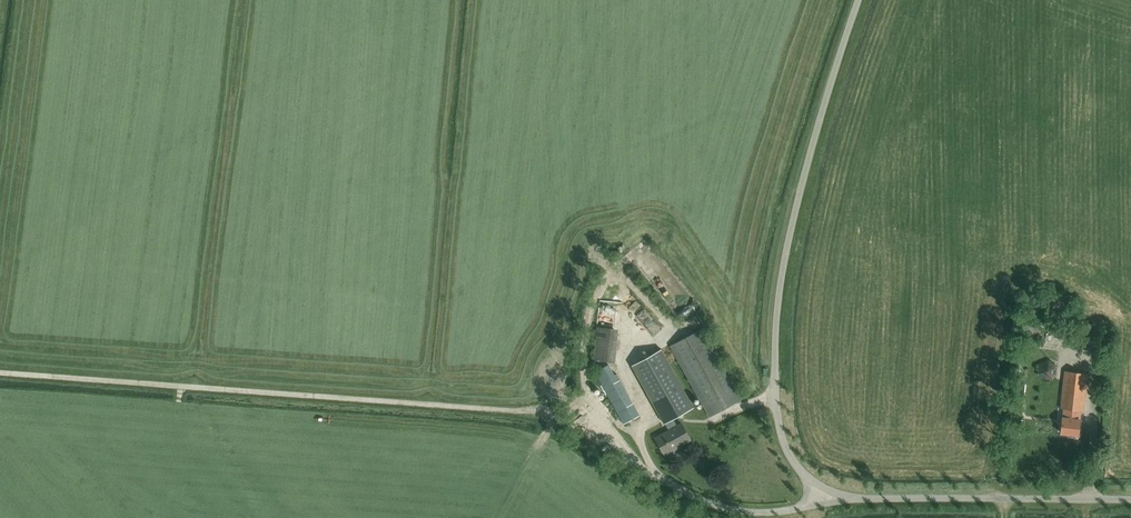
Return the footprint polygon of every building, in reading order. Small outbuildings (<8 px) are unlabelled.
[(675,299),(687,291),(659,248),(647,256),(675,299)] [(626,280),(630,290),(638,288),(634,277),(626,280)] [(633,311),(660,332),(670,321),(636,294),(628,304),(624,302),(617,310),(628,318),(633,311)] [(1041,326),(1026,324),(1023,349),(1038,351),(1041,326)] [(670,346),(710,417),(743,399),(703,328),(670,346)] [(620,339),(600,337),(598,357),(618,359),(620,339)] [(677,426),(673,419),(694,408),(661,349),(632,365),(665,424),(669,431),(656,438),(665,454),(690,440),(682,424),(677,426)] [(1050,366),(1047,367),(1051,376),(1066,369),(1058,353),(1047,358),(1050,366)] [(1105,368),(1106,353),(1096,353),(1095,368),(1105,368)] [(1065,371),(1060,409),(1063,409),(1081,411),(1083,412),(1087,374),(1065,371)] [(600,383),(622,424),(639,416),(617,374),(600,383)] [(1062,418),(1060,433),(1070,434),(1069,437),(1076,438),(1076,435),(1078,435),(1080,420),(1081,411),(1063,409),(1062,418)] [(1012,433),(1021,434),(1023,420),(1014,419),(1012,433)]
